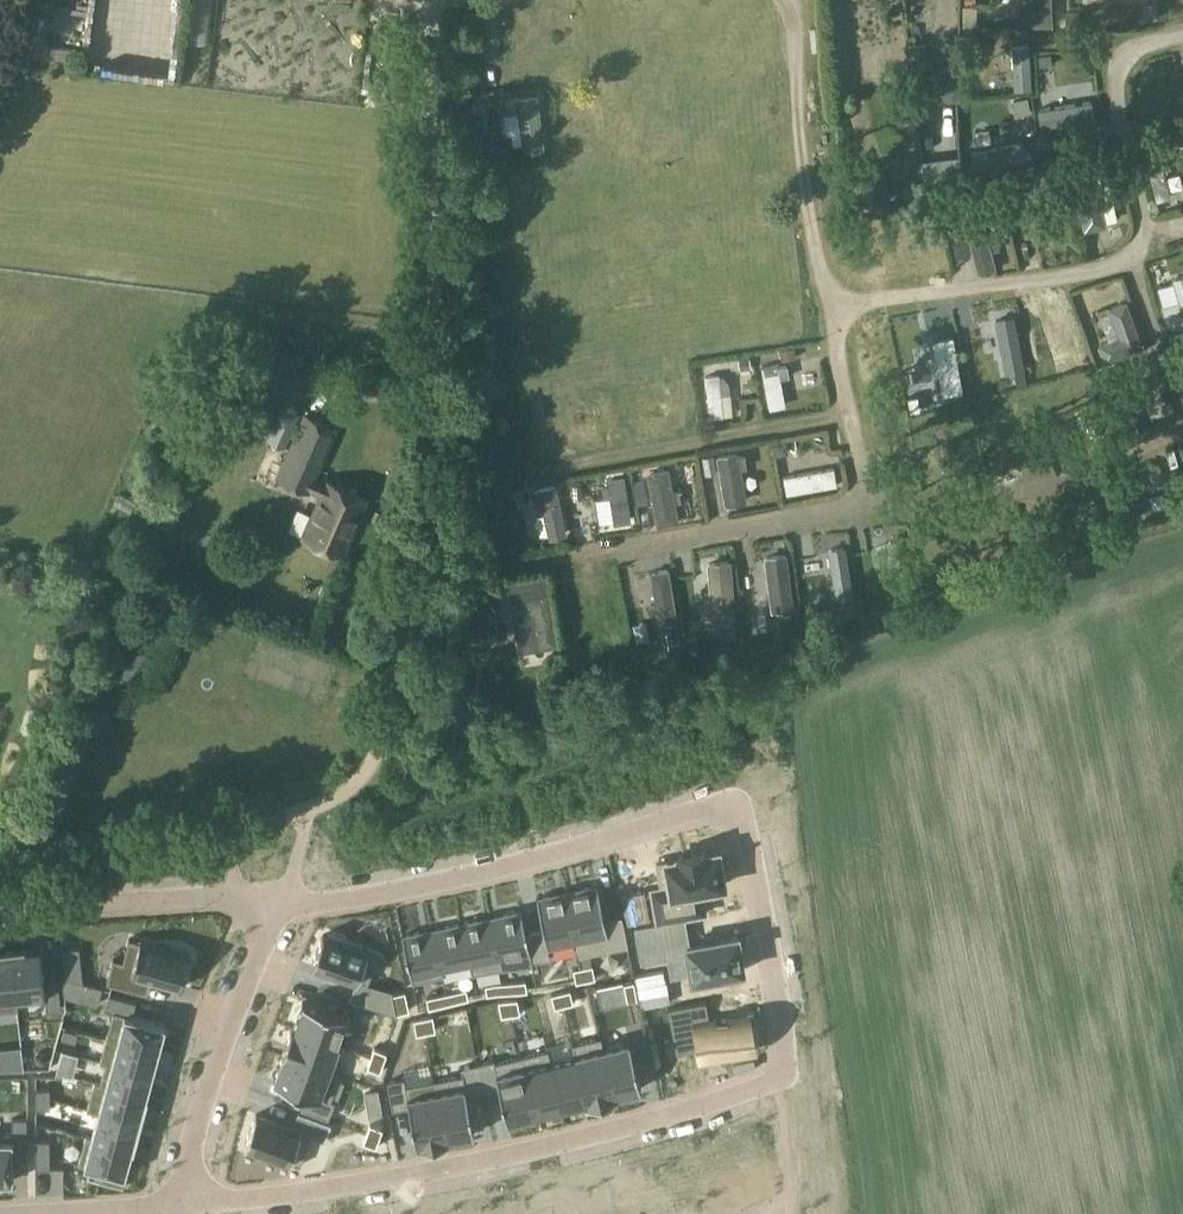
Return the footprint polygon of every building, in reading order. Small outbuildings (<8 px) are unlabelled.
[(668,16),(676,0),(648,0),(645,5),(668,16)] [(743,10),(743,0),(722,0),(722,11),(743,10)] [(1034,24),(1052,23),(1051,0),(1033,0),(1034,24)] [(971,50),(985,50),(985,38),(970,38),(971,50)] [(1012,47),(1014,91),(1030,91),(1028,46),(1012,47)] [(1041,62),(1041,74),(1054,74),(1053,61),(1041,62)] [(962,101),(962,68),(938,69),(939,102),(962,101)] [(1089,108),(1088,92),(1043,94),(1044,111),(1089,108)] [(517,97),(519,111),(523,143),(524,152),(545,149),(538,94),(517,97)] [(500,159),(500,145),(478,135),(472,147),(500,159)] [(553,177),(551,151),(522,154),(525,180),(553,177)] [(1145,160),(1156,200),(1170,197),(1162,169),(1170,167),(1167,154),(1145,160)] [(925,181),(902,184),(904,198),(927,196),(927,193),(957,190),(955,178),(963,177),(961,157),(923,161),(925,181)] [(873,167),(853,170),(859,208),(879,205),(873,167)] [(1083,230),(1104,225),(1104,222),(1092,173),(1071,178),(1083,230)] [(1033,235),(1051,231),(1042,192),(1024,196),(1033,235)] [(965,222),(978,272),(994,268),(981,218),(965,222)] [(1171,278),(1172,282),(1178,300),(1159,305),(1166,325),(1182,320),(1182,274),(1171,278)] [(516,309),(531,307),(528,288),(514,289),(516,309)] [(1002,295),(981,299),(992,351),(1012,346),(1002,295)] [(1111,311),(1097,316),(1104,333),(1099,335),(1102,344),(1100,344),(1106,361),(1145,347),(1129,301),(1110,308),(1111,311)] [(1024,355),(1040,350),(1034,332),(1018,337),(1024,355)] [(952,340),(931,343),(941,399),(961,395),(952,340)] [(1045,355),(1029,355),(1028,383),(1044,383),(1045,355)] [(1118,373),(1115,362),(1101,367),(1105,378),(1118,373)] [(780,378),(789,376),(787,365),(778,366),(778,364),(762,367),(769,408),(786,405),(780,378)] [(724,416),(719,377),(719,374),(705,376),(710,418),(724,416)] [(737,386),(735,402),(750,403),(751,387),(737,386)] [(917,399),(907,401),(909,415),(919,413),(917,399)] [(282,406),(267,439),(285,448),(300,414),(282,406)] [(303,414),(276,477),(309,491),(309,489),(320,494),(302,537),(342,554),(367,498),(326,480),(326,481),(315,477),(336,428),(303,414)] [(1062,467),(1076,463),(1063,424),(1049,428),(1062,467)] [(776,455),(787,454),(786,442),(774,443),(776,455)] [(738,452),(715,456),(723,505),(745,502),(740,469),(746,468),(744,453),(738,454),(738,452)] [(1140,478),(1141,455),(1128,454),(1127,477),(1140,478)] [(705,475),(716,473),(713,456),(702,458),(705,475)] [(667,467),(645,472),(655,526),(677,522),(674,503),(679,502),(677,490),(672,491),(667,467)] [(836,484),(833,468),(783,477),(786,493),(836,484)] [(606,500),(596,501),(599,520),(610,518),(611,524),(632,521),(625,474),(603,477),(604,485),(598,486),(599,498),(606,496),(606,500)] [(1101,495),(1103,486),(1092,483),(1089,492),(1101,495)] [(554,484),(521,492),(532,543),(565,536),(554,484)] [(570,485),(571,499),(582,498),(581,484),(570,485)] [(633,492),(636,505),(647,503),(645,490),(633,492)] [(992,510),(973,517),(979,533),(997,526),(992,510)] [(112,560),(117,545),(100,539),(94,554),(112,560)] [(853,601),(846,548),(829,550),(836,604),(853,601)] [(785,554),(763,557),(770,610),(792,607),(785,554)] [(715,626),(737,624),(730,555),(708,557),(715,626)] [(670,569),(652,572),(660,624),(678,621),(670,569)] [(543,572),(502,579),(508,619),(529,615),(532,630),(523,632),(526,648),(535,647),(536,651),(555,647),(543,572)] [(779,634),(793,631),(790,616),(776,618),(779,634)] [(662,632),(665,648),(676,646),(673,630),(662,632)] [(662,888),(654,890),(659,921),(659,922),(684,917),(684,918),(700,915),(695,889),(723,884),(718,851),(705,853),(705,851),(694,853),(693,853),(693,852),(692,853),(693,853),(683,855),(683,854),(682,854),(682,855),(678,856),(679,858),(657,862),(662,888)] [(596,884),(567,891),(577,940),(606,934),(608,934),(597,884),(596,884)] [(526,933),(532,961),(550,957),(548,947),(549,946),(548,946),(577,940),(567,891),(538,897),(538,896),(537,896),(541,918),(543,929),(526,933)] [(520,910),(491,916),(502,972),(533,965),(532,961),(526,933),(526,929),(525,929),(521,909),(519,910),(520,910)] [(491,916),(461,922),(473,978),(502,972),(491,916)] [(659,921),(636,925),(642,961),(687,952),(692,979),(711,975),(711,976),(713,976),(713,975),(722,973),(723,974),(725,973),(744,970),(737,935),(718,938),(718,937),(716,938),(716,939),(707,940),(707,939),(705,940),(688,943),(684,918),(684,917),(659,922),(659,921)] [(461,922),(432,928),(443,979),(444,978),(443,973),(470,967),(472,978),(473,978),(461,922)] [(403,934),(402,934),(406,954),(405,954),(407,960),(412,985),(443,979),(432,928),(403,935),(403,934)] [(323,933),(311,964),(313,965),(313,964),(356,980),(355,981),(357,981),(368,985),(379,955),(375,953),(368,951),(368,950),(367,950),(339,940),(341,937),(328,932),(326,935),(324,934),(323,933)] [(113,957),(107,981),(148,993),(152,977),(181,985),(190,953),(147,942),(129,937),(123,960),(113,957)] [(40,946),(10,949),(17,1008),(18,1008),(18,1002),(45,999),(47,1009),(61,1008),(58,980),(44,981),(40,946)] [(17,1008),(10,949),(0,951),(0,1010),(17,1008)] [(592,963),(583,965),(586,979),(595,977),(592,963)] [(586,979),(583,965),(573,967),(576,981),(586,979)] [(627,1000),(637,998),(634,980),(624,982),(627,1000)] [(507,995),(527,991),(525,981),(505,985),(507,995)] [(507,995),(505,985),(485,989),(487,999),(507,995)] [(570,988),(561,991),(564,1004),(573,1002),(570,988)] [(564,1004),(561,991),(551,993),(554,1006),(564,1004)] [(109,993),(105,1008),(113,1010),(106,1037),(158,1051),(166,1023),(133,1014),(136,1001),(109,993)] [(467,993),(447,997),(449,1007),(469,1003),(467,993)] [(395,1017),(409,1014),(405,995),(391,998),(395,1017)] [(449,1007),(447,997),(427,1001),(429,1012),(449,1007)] [(518,1000),(508,1002),(511,1015),(521,1013),(518,1000)] [(292,1026),(291,1027),(338,1045),(348,1020),(349,1019),(303,1001),(302,1003),(303,1003),(294,1027),(292,1026)] [(706,1001),(667,1008),(668,1010),(669,1010),(674,1037),(697,1033),(702,1059),(721,1056),(722,1057),(723,1057),(723,1055),(733,1053),(733,1055),(734,1055),(734,1053),(753,1050),(747,1015),(728,1018),(727,1017),(726,1017),(727,1019),(716,1021),(716,1019),(715,1019),(715,1021),(708,1022),(705,1003),(706,1003),(706,1001)] [(511,1015),(508,1002),(498,1004),(501,1017),(511,1015)] [(436,1031),(433,1018),(424,1020),(426,1033),(436,1031)] [(426,1033),(424,1020),(414,1021),(416,1035),(426,1033)] [(64,1027),(61,1037),(75,1040),(78,1031),(64,1027)] [(291,1027),(282,1052),(340,1074),(340,1073),(329,1069),(338,1045),(291,1027)] [(599,1036),(572,1043),(575,1054),(586,1101),(587,1103),(613,1096),(599,1036)] [(601,1036),(599,1036),(613,1096),(615,1096),(615,1094),(639,1088),(640,1088),(641,1088),(630,1040),(628,1040),(628,1041),(603,1047),(601,1036)] [(106,1037),(100,1059),(152,1073),(158,1051),(106,1037)] [(374,1048),(371,1057),(383,1062),(387,1053),(374,1048)] [(548,1048),(522,1055),(536,1113),(562,1107),(551,1060),(548,1048)] [(274,1078),(274,1079),(307,1092),(304,1099),(301,1107),(328,1118),(335,1100),(330,1099),(340,1074),(282,1052),(282,1053),(284,1054),(275,1078),(274,1078)] [(575,1054),(551,1060),(562,1107),(586,1101),(575,1054)] [(494,1058),(477,1062),(483,1090),(499,1086),(507,1120),(536,1113),(522,1055),(495,1061),(494,1058)] [(383,1062),(371,1057),(367,1066),(380,1071),(383,1062)] [(95,1080),(94,1081),(147,1095),(152,1073),(100,1059),(100,1060),(105,1061),(100,1081),(95,1080)] [(463,1074),(434,1079),(445,1140),(446,1139),(446,1137),(453,1136),(454,1140),(467,1137),(467,1134),(473,1132),(473,1133),(474,1133),(467,1093),(483,1090),(477,1062),(461,1065),(463,1074)] [(408,1076),(387,1080),(392,1108),(409,1105),(416,1144),(418,1143),(417,1143),(419,1142),(420,1144),(445,1140),(434,1079),(409,1084),(408,1076)] [(94,1081),(88,1103),(99,1105),(98,1110),(140,1121),(147,1095),(94,1081)] [(36,1087),(36,1097),(50,1097),(50,1087),(36,1087)] [(36,1097),(36,1106),(50,1106),(50,1097),(36,1097)] [(86,1133),(86,1135),(132,1147),(140,1121),(98,1110),(92,1135),(86,1133)] [(256,1113),(244,1144),(246,1145),(246,1144),(250,1146),(249,1149),(262,1154),(263,1150),(288,1160),(289,1161),(290,1160),(300,1164),(311,1136),(325,1141),(332,1122),(298,1110),(292,1127),(256,1113)] [(13,1180),(13,1145),(27,1145),(27,1117),(12,1117),(12,1131),(0,1131),(0,1180),(13,1180)] [(379,1137),(383,1128),(370,1123),(367,1133),(379,1137)] [(376,1146),(379,1137),(367,1133),(363,1142),(376,1146)] [(86,1135),(78,1162),(102,1168),(100,1178),(122,1184),(125,1174),(132,1147),(86,1135)] [(36,1139),(35,1168),(50,1168),(50,1139),(36,1139)]
